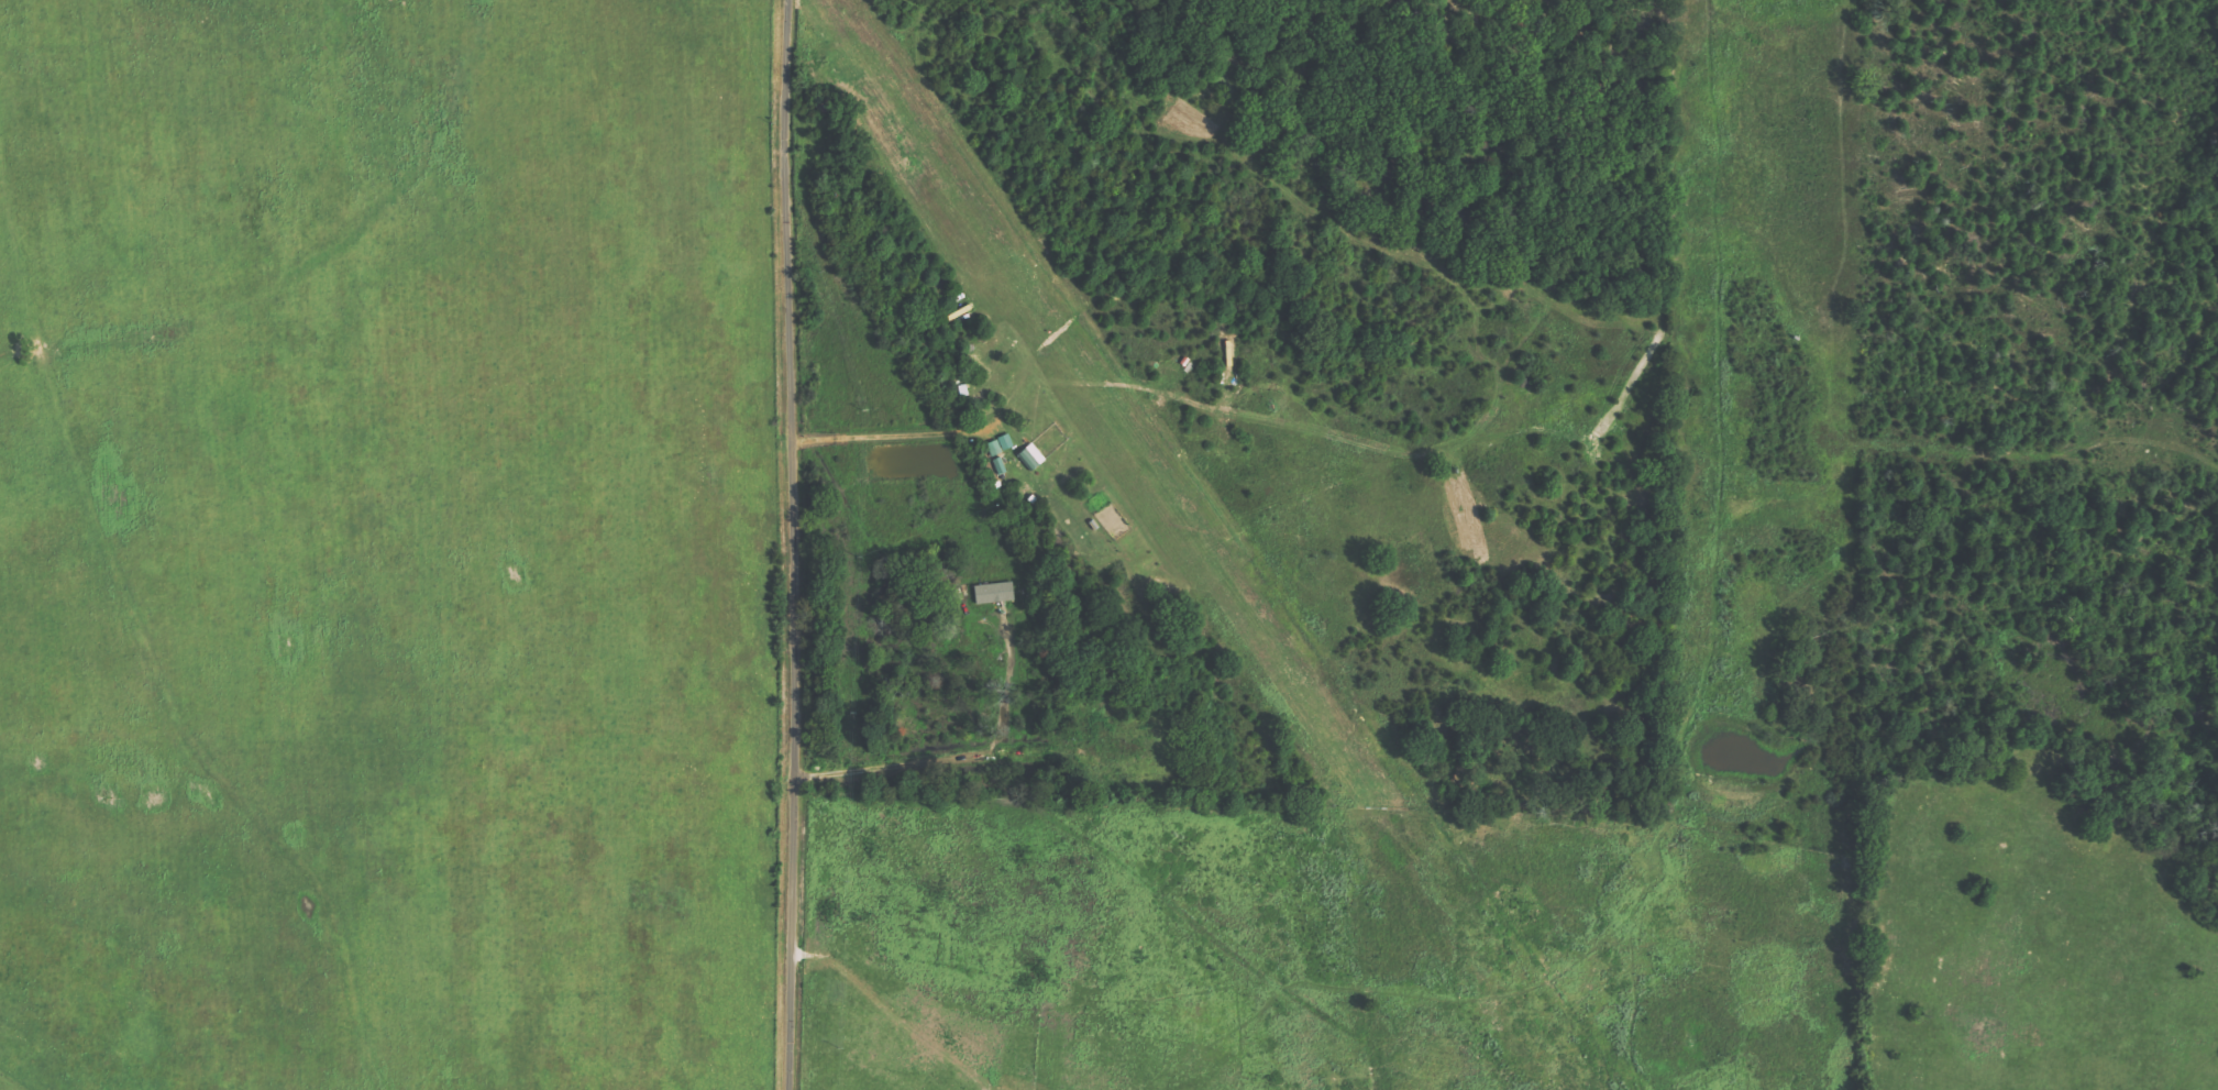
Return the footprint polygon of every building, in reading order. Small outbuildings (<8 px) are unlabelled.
[(987,443),(992,457),(1015,448),(1010,435),(987,443)] [(1033,473),(1048,460),(1033,443),(1019,456),(1033,473)] [(1016,601),(1014,582),(976,586),(977,604),(1016,601)]
